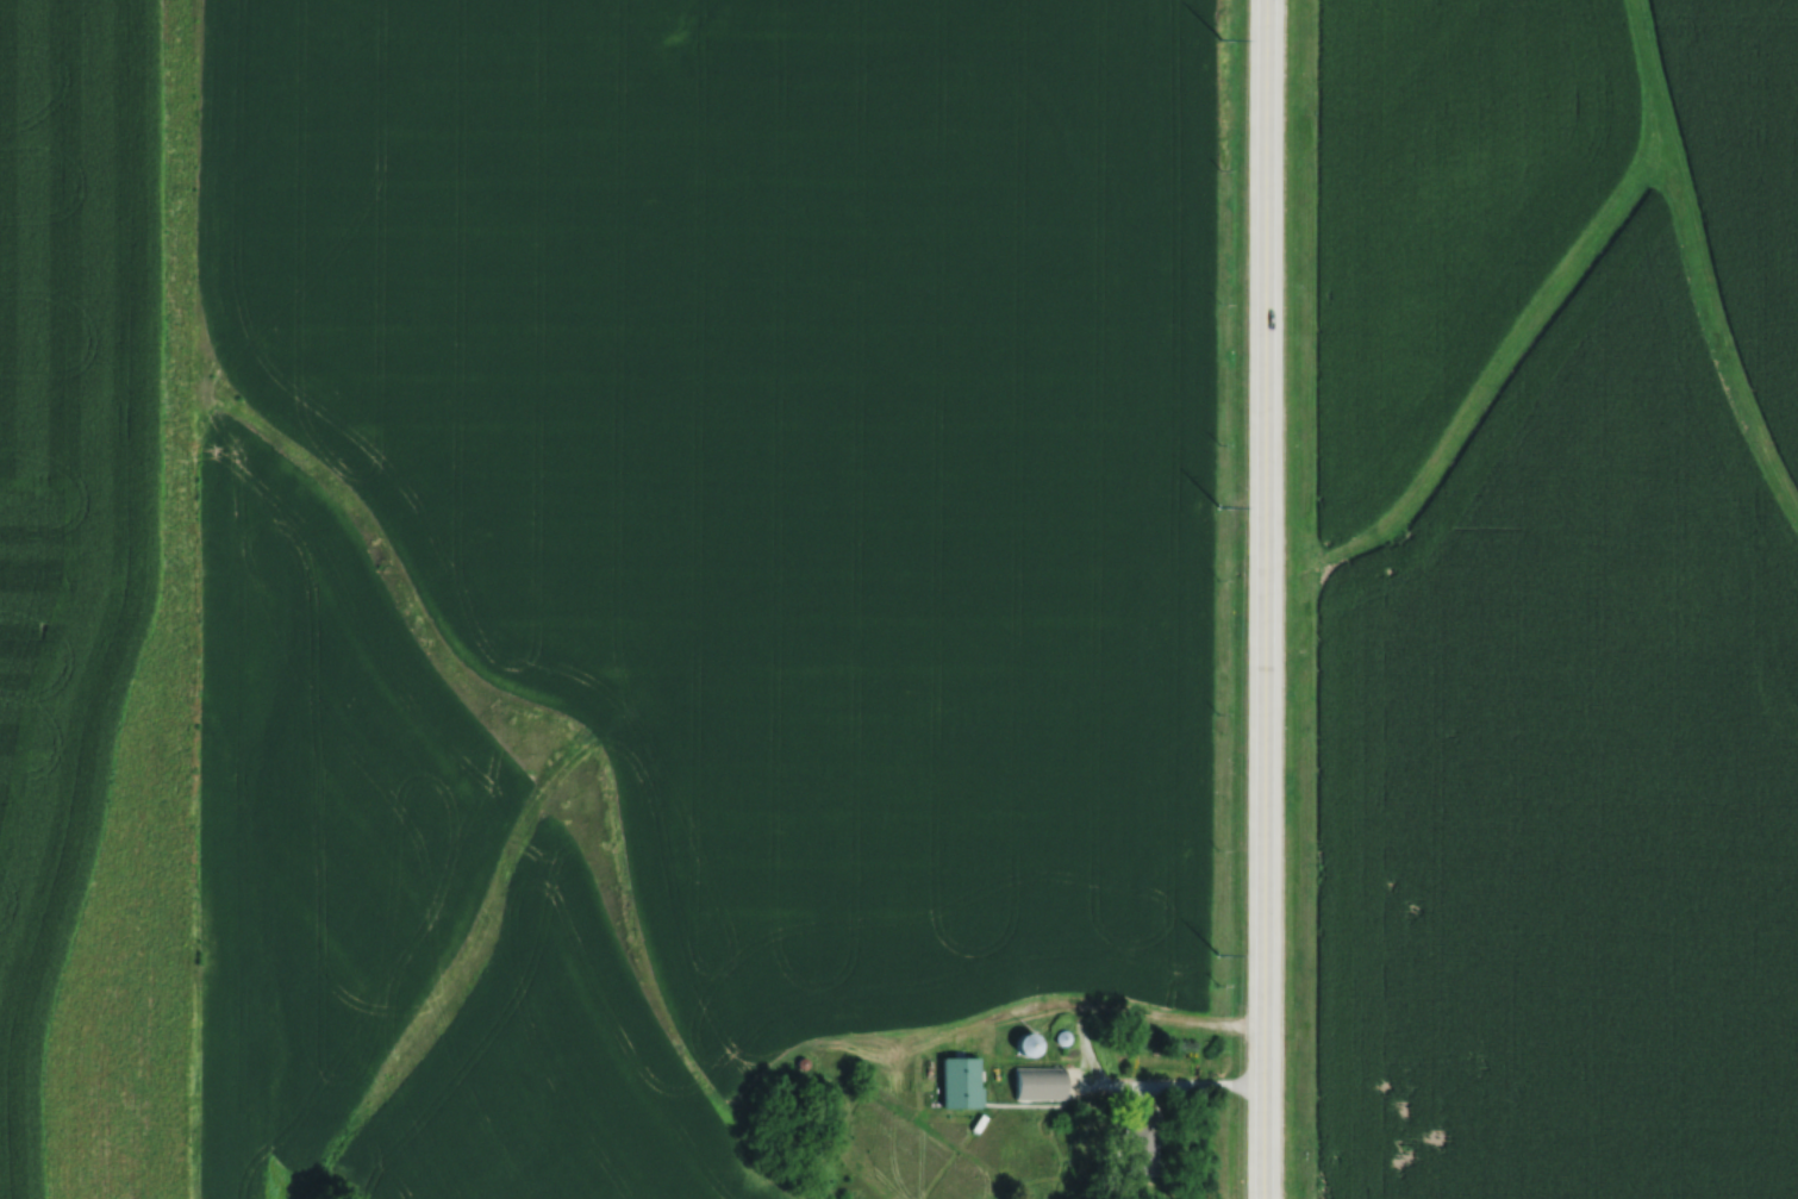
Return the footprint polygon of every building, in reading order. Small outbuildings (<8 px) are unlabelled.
[(1021,1034),(1021,1054),(1039,1054),(1039,1034),(1021,1034)] [(1015,1068),(1015,1099),(1068,1099),(1068,1068),(1015,1068)] [(1157,1175),(1157,1113),(1126,1113),(1126,1175),(1157,1175)]
